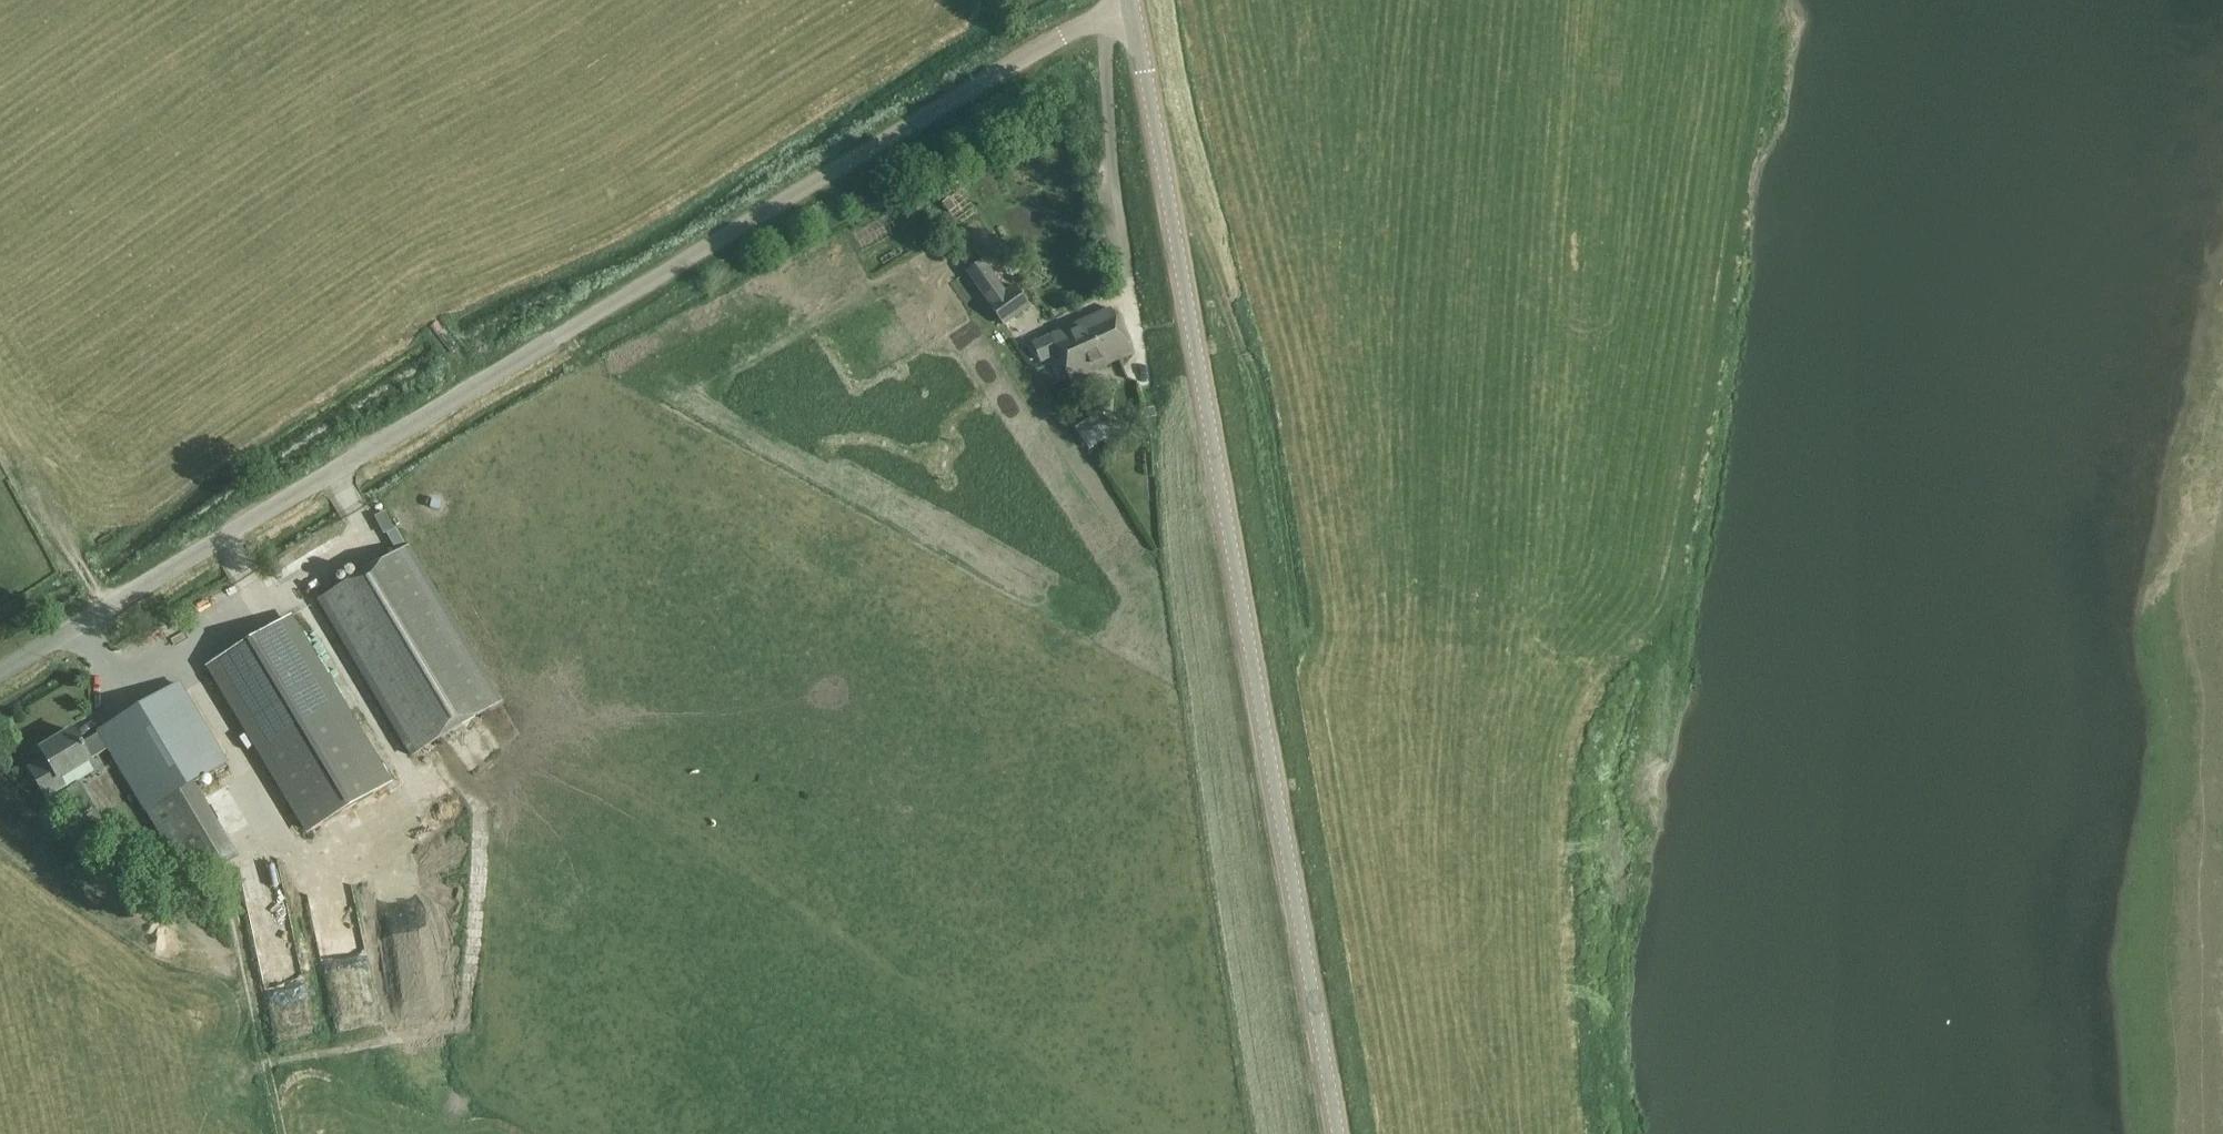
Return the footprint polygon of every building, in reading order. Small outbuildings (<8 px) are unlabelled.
[(1005,293),(983,262),(967,273),(1003,325),(1029,307),(1014,286),(1005,293)] [(1086,372),(1087,375),(1131,354),(1111,309),(1079,323),(1088,343),(1082,346),(1092,369),(1086,372)] [(1088,343),(1079,323),(1033,344),(1042,363),(1059,356),(1071,382),(1087,375),(1086,372),(1092,369),(1082,346),(1088,343)] [(1106,422),(1093,403),(1089,405),(1069,422),(1080,439),(1106,422)] [(501,703),(408,547),(319,600),(412,756),(501,703)] [(387,786),(287,619),(210,664),(311,831),(387,786)] [(40,750),(46,760),(29,769),(48,800),(66,789),(60,779),(108,750),(144,810),(225,762),(179,684),(99,732),(99,733),(80,745),(72,731),(40,750)]
